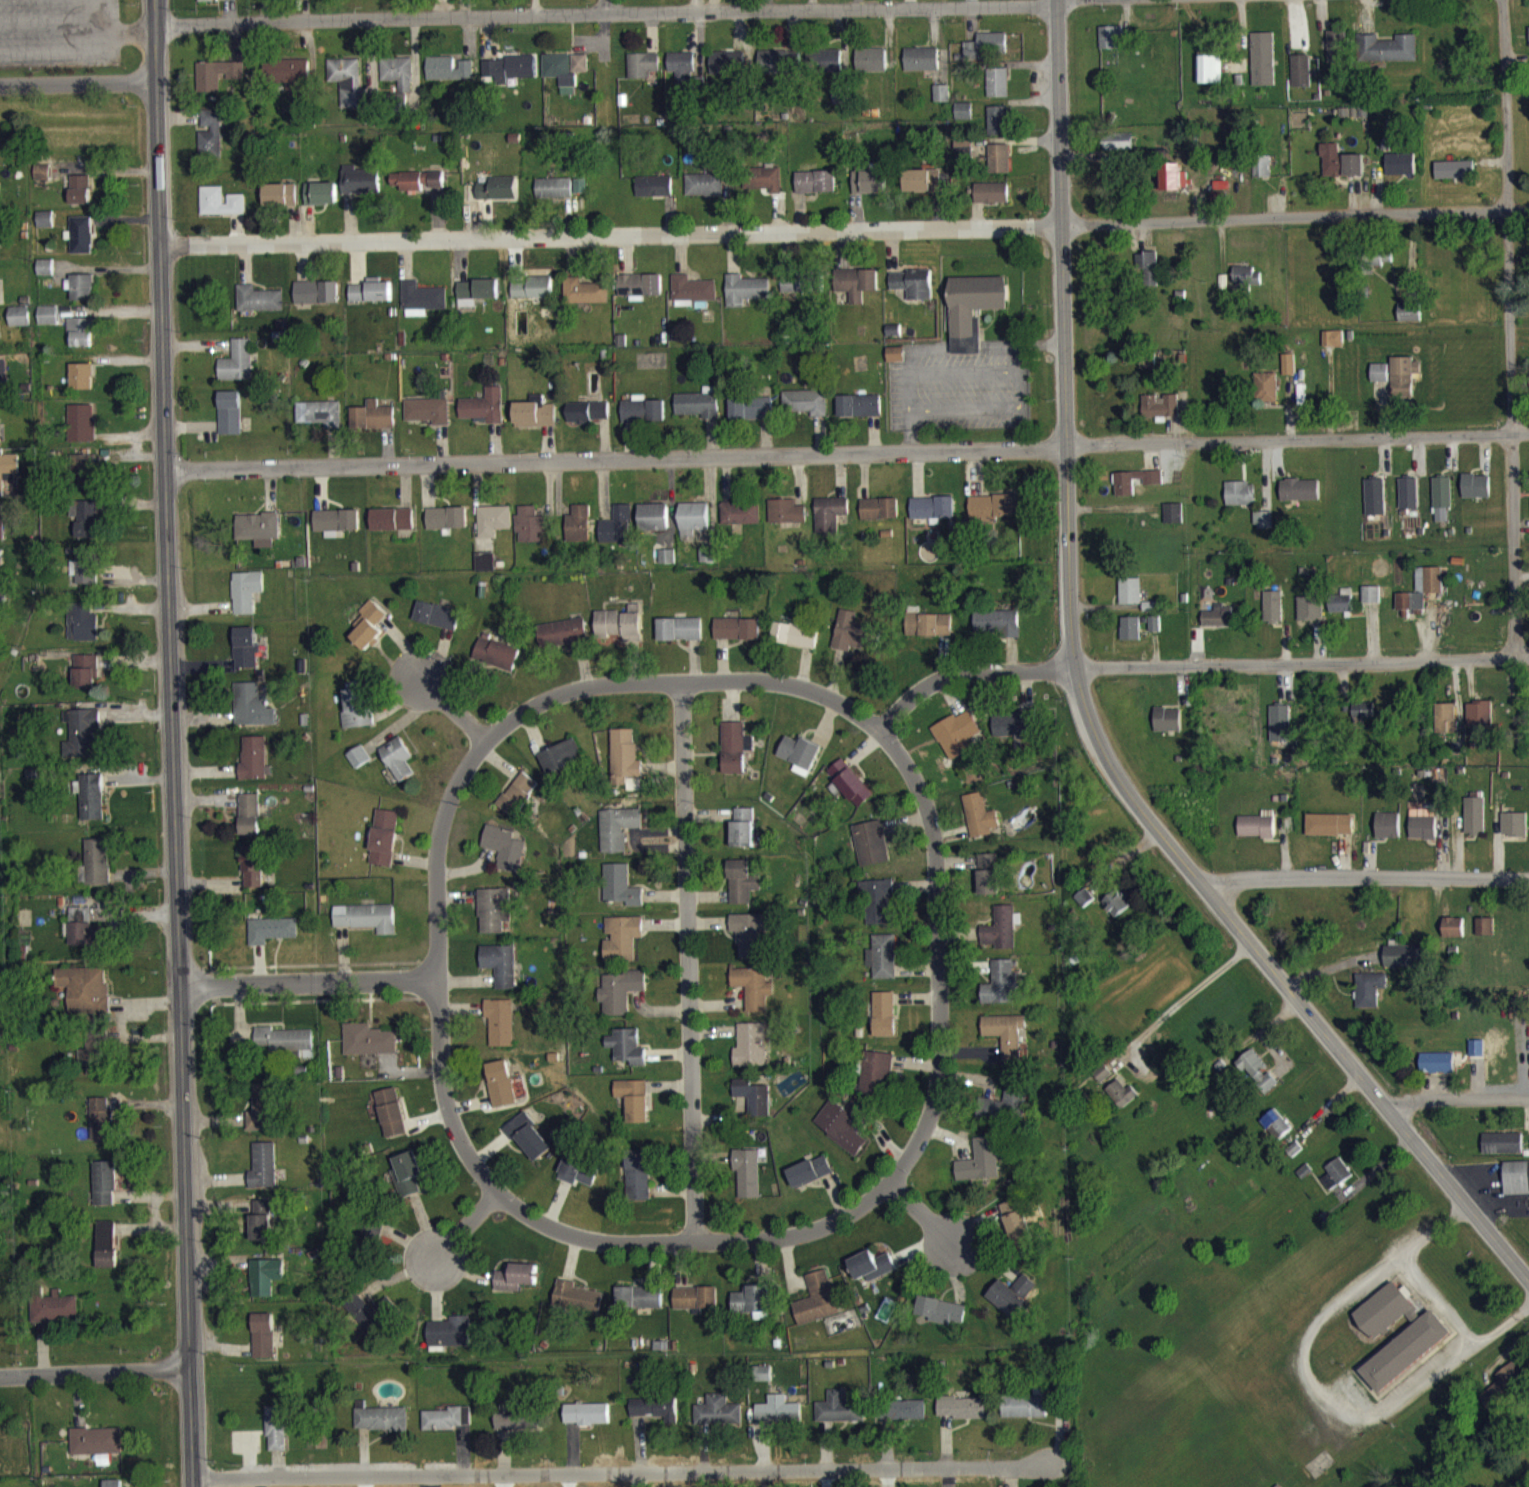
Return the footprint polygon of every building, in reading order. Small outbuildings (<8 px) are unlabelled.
[(1100,58),(1122,58),(1122,35),(1100,36),(1100,58)] [(1328,72),(1344,72),(1344,40),(1327,40),(1328,72)] [(1275,95),(1274,41),(1252,42),(1253,95),(1275,95)] [(978,42),(978,51),(965,51),(966,67),(1007,66),(1007,42),(978,42)] [(1358,71),(1417,70),(1416,44),(1396,44),(1396,49),(1378,49),(1378,44),(1358,44),(1358,71)] [(905,57),(906,80),(939,79),(938,56),(905,57)] [(886,57),(856,58),(857,81),(887,80),(886,57)] [(759,60),(759,82),(801,81),(800,59),(759,60)] [(842,59),(809,59),(810,81),(843,80),(842,59)] [(744,61),(711,60),(710,83),(744,84),(744,61)] [(668,80),(676,80),(676,92),(695,92),(696,62),(668,61),(668,80)] [(628,63),(629,88),(651,87),(650,81),(660,81),(660,62),(628,63)] [(543,87),(560,86),(560,96),(577,95),(577,81),(589,81),(588,63),(543,64),(543,87)] [(1197,92),(1222,92),(1222,64),(1197,65),(1197,92)] [(1292,96),(1311,96),(1310,64),(1291,65),(1292,96)] [(412,66),(381,67),(382,90),(399,90),(399,103),(413,102),(412,66)] [(455,66),(427,66),(428,88),(473,88),(473,69),(460,69),(460,77),(455,77),(455,66)] [(536,86),(536,66),(482,67),(482,86),(496,86),(496,93),(508,93),(508,87),(536,86)] [(308,91),(308,69),(270,68),(269,90),(308,91)] [(341,91),(341,117),(368,117),(368,98),(361,98),(361,68),(329,68),(329,91),(341,91)] [(221,102),(220,87),(244,86),(243,70),(197,71),(198,103),(221,102)] [(1008,77),(987,77),(988,107),(1009,106),(1008,77)] [(935,110),(946,110),(946,94),(935,94),(935,110)] [(973,112),(956,112),(956,129),(973,129),(973,112)] [(989,145),(1010,144),(1009,114),(988,115),(989,145)] [(199,141),(200,168),(222,168),(221,118),(201,119),(202,136),(211,135),(211,140),(199,141)] [(1134,158),(1133,143),(1103,145),(1104,160),(1134,158)] [(973,150),(956,149),(956,167),(973,168),(973,150)] [(1365,185),(1364,162),(1342,162),(1342,153),(1321,153),(1321,166),(1324,166),(1325,186),(1365,185)] [(1011,182),(1010,154),(989,154),(989,182),(1011,182)] [(1415,162),(1385,163),(1386,185),(1415,184),(1415,162)] [(1272,186),(1271,166),(1256,167),(1257,187),(1272,186)] [(1435,171),(1436,188),(1475,187),(1475,170),(1435,171)] [(855,202),(888,202),(887,180),(865,180),(865,173),(854,173),(855,202)] [(1164,199),(1189,198),(1188,180),(1183,180),(1183,173),(1163,173),(1164,199)] [(35,189),(50,189),(50,174),(35,174),(35,189)] [(356,179),(356,174),(342,174),(343,204),(380,203),(380,178),(356,179)] [(783,203),(781,176),(747,177),(748,198),(771,197),(771,203),(783,203)] [(906,201),(943,200),(942,178),(906,179),(906,201)] [(797,181),(797,203),(837,201),(836,180),(797,181)] [(444,195),(444,181),(391,182),(391,195),(402,195),(402,200),(423,200),(423,196),(444,195)] [(725,204),(724,183),(686,183),(687,205),(725,204)] [(71,214),(91,213),(91,184),(70,184),(71,214)] [(672,185),(637,186),(637,206),(672,205),(672,185)] [(490,186),(490,192),(477,192),(477,209),(517,208),(517,186),(490,186)] [(536,187),(537,207),(572,207),(572,187),(536,187)] [(575,202),(586,202),(587,188),(575,188),(575,202)] [(306,214),(338,214),(337,192),(305,192),(306,214)] [(976,192),(976,212),(1009,212),(1009,192),(976,192)] [(297,193),(264,193),(265,216),(298,215),(297,193)] [(202,224),(246,223),(245,203),(228,203),(228,212),(224,212),(224,195),(201,196),(202,224)] [(1212,213),(1225,214),(1226,200),(1212,199),(1212,213)] [(53,220),(37,221),(38,237),(54,236),(53,220)] [(92,225),(71,226),(71,240),(65,241),(65,248),(71,248),(72,263),(92,263),(92,225)] [(1393,272),(1393,262),(1367,261),(1366,275),(1384,275),(1385,271),(1393,272)] [(1136,262),(1137,293),(1159,293),(1158,262),(1136,262)] [(53,285),(54,269),(38,268),(38,284),(53,285)] [(1234,275),(1234,300),(1249,300),(1250,294),(1262,294),(1262,282),(1255,281),(1255,276),(1234,275)] [(863,314),(863,300),(879,300),(879,279),(837,278),(837,301),(850,301),(850,313),(863,314)] [(890,281),(891,299),(908,299),(908,309),(932,309),(932,280),(890,281)] [(93,283),(71,284),(72,310),(94,309),(93,283)] [(663,305),(662,283),(619,284),(619,306),(630,305),(631,310),(644,310),(644,305),(663,305)] [(690,290),(689,283),(672,284),(673,310),(717,309),(717,290),(690,290)] [(743,283),(727,283),(728,317),(745,317),(745,308),(771,308),(770,287),(743,288),(743,283)] [(513,307),(553,306),(553,285),(528,285),(528,290),(512,290),(513,307)] [(350,293),(350,311),(392,310),(391,291),(381,291),(381,286),(367,286),(367,293),(350,293)] [(565,286),(566,313),(609,312),(609,292),(582,293),(582,286),(565,286)] [(981,363),(980,319),(1010,319),(1010,286),(951,287),(952,363),(981,363)] [(447,297),(418,298),(418,289),(403,290),(404,326),(426,325),(426,319),(447,318),(447,297)] [(500,307),(499,289),(458,290),(458,310),(465,310),(465,308),(500,307)] [(296,313),(339,312),(338,290),(295,291),(296,313)] [(238,320),(284,320),(284,299),(255,300),(255,293),(238,294),(238,320)] [(1422,313),(1398,313),(1399,331),(1422,330),(1422,313)] [(10,335),(30,334),(30,315),(9,316),(10,335)] [(39,333),(58,333),(58,316),(39,316),(39,333)] [(96,327),(67,327),(68,337),(72,337),(72,356),(96,356),(96,327)] [(901,334),(887,334),(888,346),(901,345),(901,334)] [(1323,356),(1344,355),(1344,340),(1323,340),(1323,356)] [(253,348),(232,348),(233,367),(219,368),(220,389),(254,388),(253,348)] [(906,371),(905,356),(888,356),(888,371),(906,371)] [(1296,363),(1283,363),(1283,385),(1296,384),(1296,363)] [(1392,367),(1392,407),(1414,407),(1413,387),(1422,387),(1421,367),(1392,367)] [(93,399),(94,372),(71,372),(71,398),(93,399)] [(1389,372),(1372,372),(1372,391),(1389,392),(1389,372)] [(1278,382),(1256,382),(1257,411),(1278,411),(1278,382)] [(705,403),(676,403),(677,424),(704,424),(704,427),(720,427),(719,395),(705,395),(705,403)] [(812,420),(813,425),(827,425),(827,395),(814,395),(814,400),(784,400),(784,421),(812,420)] [(461,427),(487,427),(487,433),(504,432),(503,396),(486,396),(486,407),(460,408),(461,427)] [(220,444),(242,444),(241,400),(220,401),(220,444)] [(1143,426),(1187,426),(1187,402),(1164,402),(1164,405),(1143,405),(1143,426)] [(556,413),(545,413),(544,403),(530,404),(531,411),(515,412),(516,436),(557,435),(556,413)] [(666,430),(665,409),(647,410),(647,404),(633,404),(633,410),(622,410),(622,431),(666,430)] [(838,405),(839,426),(882,425),(882,404),(838,405)] [(730,408),(730,429),(774,428),(773,406),(730,408)] [(395,437),(395,415),(379,416),(379,407),(367,408),(367,416),(352,416),(352,438),(395,437)] [(434,429),(434,435),(450,435),(450,408),(405,409),(406,430),(434,429)] [(298,411),(298,433),(327,432),(327,437),(342,437),(342,410),(298,411)] [(568,412),(568,432),(593,432),(593,429),(610,428),(609,411),(568,412)] [(68,414),(69,451),(95,451),(95,414),(68,414)] [(95,499),(96,460),(75,459),(74,498),(95,499)] [(0,464),(0,502),(4,502),(4,482),(19,482),(19,464),(0,464)] [(1162,479),(1115,481),(1116,505),(1134,504),(1133,488),(1144,488),(1144,494),(1163,493),(1162,479)] [(1463,507),(1491,506),(1490,483),(1463,484),(1463,507)] [(1448,531),(1448,517),(1453,517),(1452,486),(1434,486),(1434,531),(1448,531)] [(1400,518),(1419,518),(1419,487),(1400,487),(1400,518)] [(1280,489),(1281,510),(1320,509),(1320,488),(1280,489)] [(1366,525),(1386,524),(1385,488),(1365,488),(1366,525)] [(1226,491),(1227,515),(1254,514),(1254,502),(1246,502),(1245,490),(1226,491)] [(1013,504),(970,505),(970,527),(1013,526),(1013,504)] [(912,528),(954,527),(954,506),(911,506),(912,528)] [(849,507),(816,508),(817,546),(838,545),(837,525),(849,524),(849,507)] [(862,528),(899,528),(899,507),(861,508),(862,528)] [(770,532),(807,531),(807,515),(796,515),(796,508),(769,509),(770,532)] [(97,509),(69,510),(70,526),(76,526),(77,547),(98,547),(97,509)] [(760,532),(760,510),(721,511),(722,533),(760,532)] [(710,538),(709,512),(680,512),(681,547),(694,546),(694,539),(710,538)] [(1183,532),(1183,512),(1164,513),(1165,532),(1183,532)] [(600,530),(600,552),(632,551),(631,513),(614,514),(614,529),(600,530)] [(639,513),(640,540),(669,539),(668,513),(639,513)] [(567,551),(590,550),(589,514),(572,514),(573,524),(567,524),(567,551)] [(520,552),(546,551),(545,525),(537,525),(537,515),(519,515),(519,524),(515,524),(516,543),(520,543),(520,552)] [(512,538),(512,516),(479,516),(479,547),(496,547),(496,538),(512,538)] [(427,517),(428,538),(468,538),(468,517),(427,517)] [(413,518),(372,518),(372,540),(414,539),(413,518)] [(360,539),(360,519),(315,520),(315,541),(326,540),(326,547),(341,546),(340,539),(360,539)] [(1273,537),(1273,521),(1255,521),(1255,537),(1273,537)] [(280,548),(279,523),(237,524),(237,549),(280,548)] [(70,584),(76,585),(76,593),(96,593),(97,557),(76,557),(76,570),(71,570),(70,584)] [(659,559),(660,573),(676,572),(675,558),(659,559)] [(495,581),(495,562),(476,562),(476,581),(495,581)] [(1416,576),(1417,602),(1396,602),(1396,619),(1402,619),(1402,627),(1409,627),(1409,619),(1425,618),(1424,603),(1444,602),(1443,576),(1416,576)] [(234,624),(255,623),(255,602),(264,602),(264,581),(233,582),(234,624)] [(1141,587),(1120,587),(1120,613),(1142,613),(1141,587)] [(1380,612),(1380,595),(1362,595),(1362,612),(1380,612)] [(1351,597),(1343,597),(1343,603),(1329,603),(1329,622),(1352,621),(1351,597)] [(1264,600),(1264,632),(1283,632),(1282,600),(1264,600)] [(1297,629),(1322,630),(1323,606),(1298,605),(1297,629)] [(366,660),(384,641),(377,635),(388,623),(372,608),(360,620),(368,628),(351,646),(366,660)] [(414,629),(455,640),(460,620),(419,609),(414,629)] [(99,650),(99,623),(92,623),(92,612),(69,612),(69,650),(99,650)] [(1234,616),(1224,616),(1224,612),(1214,612),(1214,620),(1202,620),(1203,636),(1234,635),(1234,616)] [(642,651),(641,613),(629,613),(629,620),(596,621),(597,647),(609,647),(609,644),(629,644),(629,651),(642,651)] [(833,657),(851,661),(852,655),(871,659),(876,636),(855,632),(858,621),(841,618),(833,657)] [(975,645),(1021,644),(1020,619),(975,620),(975,645)] [(953,624),(907,623),(906,645),(952,646),(953,624)] [(1140,649),(1140,626),(1121,626),(1122,649),(1140,649)] [(1161,641),(1161,626),(1150,626),(1150,641),(1161,641)] [(585,627),(538,634),(541,658),(589,652),(585,627)] [(658,650),(702,649),(702,627),(657,628),(658,650)] [(761,648),(760,627),(714,628),(715,649),(761,648)] [(816,657),(819,636),(775,631),(772,651),(816,657)] [(235,636),(236,677),(258,677),(257,636),(235,636)] [(473,668),(514,681),(521,657),(481,644),(473,668)] [(98,664),(75,664),(75,699),(96,699),(95,688),(99,687),(98,664)] [(235,734),(278,734),(278,717),(268,717),(268,704),(259,704),(259,692),(235,692),(235,734)] [(344,738),(372,735),(368,696),(345,699),(347,721),(342,722),(344,738)] [(1495,734),(1494,710),(1467,711),(1468,735),(1495,734)] [(1376,712),(1352,712),(1353,730),(1377,730),(1376,712)] [(1460,742),(1460,729),(1457,729),(1457,712),(1436,713),(1436,742),(1460,742)] [(1270,715),(1271,751),(1291,750),(1290,714),(1270,715)] [(1155,741),(1182,740),(1181,717),(1155,718),(1155,741)] [(93,766),(93,739),(101,738),(100,718),(64,719),(64,732),(71,731),(71,751),(63,751),(63,767),(93,766)] [(933,735),(949,769),(976,757),(972,747),(982,742),(971,719),(957,726),(956,724),(933,735)] [(993,723),(994,746),(1034,744),(1033,721),(993,723)] [(723,761),(754,761),(753,746),(745,746),(745,731),(722,732),(723,761)] [(612,739),(613,795),(628,795),(628,800),(643,799),(643,769),(636,769),(636,738),(612,739)] [(241,746),(242,789),(267,788),(266,745),(241,746)] [(415,782),(407,770),(414,766),(399,745),(379,759),(401,791),(415,782)] [(778,765),(796,773),(793,780),(808,787),(823,756),(802,746),(800,751),(787,745),(778,765)] [(549,784),(585,767),(575,746),(540,764),(549,784)] [(347,764),(356,779),(372,769),(363,754),(347,764)] [(745,783),(745,762),(723,763),(724,784),(745,783)] [(827,781),(860,817),(875,803),(842,767),(827,781)] [(515,827),(539,792),(521,780),(498,815),(515,827)] [(104,829),(103,783),(80,784),(81,830),(104,829)] [(972,848),(993,843),(992,838),(1000,836),(997,819),(988,821),(983,801),(963,805),(972,848)] [(240,803),(240,844),(260,844),(260,803),(240,803)] [(1487,807),(1466,806),(1465,844),(1487,845),(1487,807)] [(733,856),(753,856),(754,818),(733,817),(733,856)] [(399,821),(376,818),(370,873),(393,875),(399,821)] [(626,862),(625,838),(642,837),(642,818),(600,819),(601,863),(626,862)] [(1425,819),(1411,818),(1410,848),(1438,848),(1439,825),(1425,825),(1425,819)] [(1239,847),(1276,846),(1276,819),(1262,819),(1262,825),(1239,826),(1239,847)] [(1376,823),(1377,848),(1402,847),(1402,822),(1376,823)] [(1528,822),(1503,822),(1503,845),(1528,845),(1528,835),(1528,822)] [(1307,844),(1355,845),(1355,824),(1307,823),(1307,844)] [(889,872),(884,830),(854,834),(859,875),(889,872)] [(481,856),(499,860),(496,872),(517,877),(523,850),(513,848),(515,840),(486,834),(481,856)] [(85,848),(86,875),(79,876),(79,893),(110,893),(109,848),(85,848)] [(262,854),(242,855),(243,896),(263,896),(262,854)] [(978,864),(980,904),(1000,904),(999,863),(978,864)] [(730,914),(751,913),(751,900),(761,899),(761,884),(751,885),(751,869),(729,869),(730,914)] [(643,916),(643,897),(629,897),(629,873),(605,873),(605,911),(628,911),(628,916),(643,916)] [(479,898),(479,943),(503,942),(503,930),(511,930),(510,897),(479,898)] [(1075,906),(1084,917),(1095,908),(1086,897),(1075,906)] [(1118,898),(1103,911),(1116,927),(1132,915),(1118,898)] [(335,937),(378,936),(378,944),(395,944),(395,914),(334,915),(335,937)] [(981,954),(996,954),(996,958),(1016,958),(1015,933),(1022,933),(1021,923),(1014,923),(1014,915),(995,915),(995,935),(981,935),(981,954)] [(70,955),(107,955),(108,935),(91,935),(91,917),(71,916),(71,928),(70,928),(70,955)] [(730,923),(730,941),(738,941),(738,968),(762,968),(761,941),(771,941),(771,923),(730,923)] [(605,927),(606,943),(612,943),(612,949),(604,950),(605,971),(635,970),(634,947),(643,947),(643,926),(605,927)] [(1465,946),(1464,926),(1443,926),(1444,947),(1465,946)] [(1476,927),(1477,945),(1495,944),(1494,926),(1476,927)] [(249,928),(250,955),(268,955),(268,948),(298,947),(298,927),(249,928)] [(896,988),(895,943),(873,944),(874,959),(867,959),(867,976),(874,975),(874,989),(896,988)] [(1385,977),(1426,977),(1426,954),(1385,955),(1385,977)] [(515,999),(515,955),(481,955),(481,978),(496,978),(496,999),(515,999)] [(982,1013),(1015,1012),(1014,997),(1017,997),(1016,968),(992,969),(992,993),(981,993),(982,1013)] [(56,978),(56,996),(69,996),(70,1024),(109,1023),(108,977),(56,978)] [(766,977),(731,978),(731,996),(746,996),(746,1021),(767,1021),(767,1005),(774,1005),(773,992),(767,992),(766,977)] [(604,1025),(629,1025),(628,1001),(646,1000),(646,981),(603,982),(604,997),(599,997),(599,1012),(604,1012),(604,1025)] [(1358,1017),(1379,1017),(1379,997),(1389,997),(1388,982),(1357,983),(1358,1017)] [(874,1046),(896,1045),(895,1001),(873,1002),(874,1046)] [(514,1055),(513,1009),(485,1009),(485,1027),(490,1027),(490,1056),(514,1055)] [(983,1025),(983,1046),(1003,1046),(1003,1071),(1028,1071),(1028,1055),(1021,1055),(1021,1038),(1027,1038),(1027,1025),(983,1025)] [(344,1033),(345,1064),(397,1063),(397,1039),(370,1040),(370,1032),(344,1033)] [(766,1075),(765,1032),(738,1032),(739,1057),(734,1057),(734,1076),(766,1075)] [(302,1059),(302,1068),(314,1067),(313,1039),(272,1040),(272,1036),(255,1036),(256,1060),(302,1059)] [(614,1038),(615,1045),(606,1045),(606,1057),(615,1057),(615,1070),(631,1070),(632,1076),(646,1075),(646,1057),(639,1057),(639,1038),(614,1038)] [(1471,1066),(1486,1066),(1485,1049),(1470,1049),(1471,1066)] [(78,1057),(78,1079),(87,1079),(87,1084),(102,1085),(102,1058),(78,1057)] [(1268,1079),(1270,1077),(1253,1058),(1236,1072),(1265,1105),(1279,1092),(1268,1079)] [(860,1107),(889,1109),(892,1063),(864,1061),(860,1107)] [(1455,1082),(1455,1062),(1421,1062),(1421,1082),(1455,1082)] [(509,1069),(487,1072),(493,1117),(515,1114),(509,1069)] [(1105,1099),(1122,1118),(1140,1103),(1131,1093),(1127,1097),(1118,1088),(1105,1099)] [(770,1095),(752,1095),(751,1089),(734,1090),(734,1107),(749,1106),(750,1126),(771,1126),(770,1095)] [(614,1090),(615,1107),(627,1107),(627,1132),(648,1132),(647,1090),(614,1090)] [(1005,1110),(987,1109),(985,1126),(1010,1129),(1011,1119),(1027,1120),(1029,1094),(1007,1092),(1005,1110)] [(247,1121),(248,1138),(274,1138),(274,1093),(254,1093),(254,1120),(247,1121)] [(408,1143),(398,1096),(376,1101),(386,1148),(408,1143)] [(90,1107),(92,1151),(117,1150),(116,1120),(109,1120),(109,1107),(90,1107)] [(857,1141),(861,1136),(851,1129),(855,1124),(832,1107),(813,1133),(858,1165),(868,1150),(857,1141)] [(1292,1136),(1275,1118),(1260,1131),(1278,1150),(1292,1136)] [(553,1158),(525,1121),(505,1136),(533,1173),(553,1158)] [(1484,1143),(1484,1163),(1524,1162),(1524,1143),(1484,1143)] [(998,1146),(975,1147),(976,1169),(956,1170),(957,1190),(1000,1187),(998,1146)] [(253,1152),(254,1180),(249,1180),(250,1198),(277,1197),(276,1152),(253,1152)] [(649,1158),(626,1159),(627,1210),(650,1209),(649,1158)] [(393,1167),(397,1178),(391,1179),(402,1208),(421,1201),(416,1184),(424,1181),(416,1159),(393,1167)] [(738,1180),(739,1207),(760,1207),(759,1159),(734,1159),(734,1180),(738,1180)] [(594,1197),(602,1175),(567,1162),(557,1188),(576,1195),(577,1190),(594,1197)] [(796,1198),(834,1182),(826,1163),(788,1179),(796,1198)] [(1322,1187),(1329,1199),(1353,1186),(1341,1166),(1326,1176),(1330,1183),(1322,1187)] [(1504,1171),(1505,1204),(1528,1203),(1528,1170),(1504,1171)] [(116,1171),(94,1171),(95,1215),(117,1215),(116,1171)] [(253,1250),(273,1249),(272,1202),(252,1202),(253,1250)] [(1036,1253),(1023,1207),(1003,1213),(1016,1259),(1036,1253)] [(356,1257),(373,1264),(386,1233),(369,1226),(356,1257)] [(98,1277),(117,1277),(116,1230),(97,1231),(98,1277)] [(870,1291),(898,1279),(890,1261),(876,1267),(872,1259),(849,1269),(859,1289),(867,1286),(870,1291)] [(251,1269),(252,1304),(273,1304),(273,1289),(285,1289),(284,1269),(251,1269)] [(521,1301),(521,1294),(537,1295),(538,1274),(511,1273),(511,1280),(496,1279),(496,1300),(521,1301)] [(800,1334),(841,1323),(829,1278),(806,1284),(813,1307),(794,1312),(800,1334)] [(1001,1288),(987,1308),(1016,1327),(1040,1293),(1024,1283),(1014,1297),(1001,1288)] [(605,1301),(575,1297),(576,1291),(558,1288),(554,1315),(601,1323),(605,1301)] [(1353,1322),(1374,1350),(1407,1325),(1411,1330),(1421,1323),(1396,1290),(1353,1322)] [(734,1322),(755,1322),(755,1329),(771,1329),(770,1294),(749,1295),(749,1302),(734,1302),(734,1322)] [(617,1316),(662,1317),(663,1297),(617,1296),(617,1316)] [(675,1318),(718,1317),(718,1296),(674,1297),(675,1318)] [(62,1306),(62,1298),(53,1298),(53,1306),(32,1306),(32,1331),(78,1330),(78,1305),(62,1306)] [(389,1305),(374,1318),(360,1303),(345,1317),(371,1346),(401,1318),(389,1305)] [(969,1315),(921,1305),(917,1323),(931,1326),(930,1330),(952,1335),(953,1330),(965,1333),(969,1315)] [(1360,1378),(1380,1403),(1453,1343),(1434,1319),(1360,1378)] [(254,1367),(274,1367),(273,1322),(254,1322),(254,1367)] [(429,1330),(429,1356),(471,1355),(470,1329),(429,1330)] [(1506,1403),(1525,1391),(1514,1372),(1495,1384),(1506,1403)] [(773,1390),(773,1375),(755,1375),(756,1391),(773,1390)] [(1004,1427),(1048,1426),(1047,1398),(1031,1398),(1031,1404),(1003,1404),(1004,1427)] [(867,1430),(866,1411),(844,1411),(843,1399),(829,1399),(829,1411),(817,1411),(817,1431),(867,1430)] [(742,1413),(728,1414),(728,1402),(708,1403),(709,1414),(695,1414),(696,1435),(743,1434),(742,1413)] [(802,1413),(787,1413),(787,1403),(769,1403),(769,1413),(757,1413),(757,1431),(802,1432),(802,1413)] [(987,1428),(987,1406),(938,1407),(938,1425),(954,1425),(954,1429),(987,1428)] [(678,1433),(677,1407),(631,1408),(632,1426),(666,1425),(667,1433),(678,1433)] [(925,1409),(890,1411),(890,1430),(926,1429),(925,1409)] [(537,1438),(536,1412),(496,1414),(496,1439),(537,1438)] [(609,1413),(565,1414),(566,1434),(610,1433),(609,1413)] [(268,1460),(287,1460),(287,1415),(267,1415),(268,1460)] [(471,1415),(450,1416),(450,1419),(423,1420),(424,1438),(472,1438),(471,1415)] [(408,1438),(408,1416),(356,1417),(356,1439),(408,1438)] [(71,1438),(72,1464),(123,1462),(122,1437),(71,1438)]
